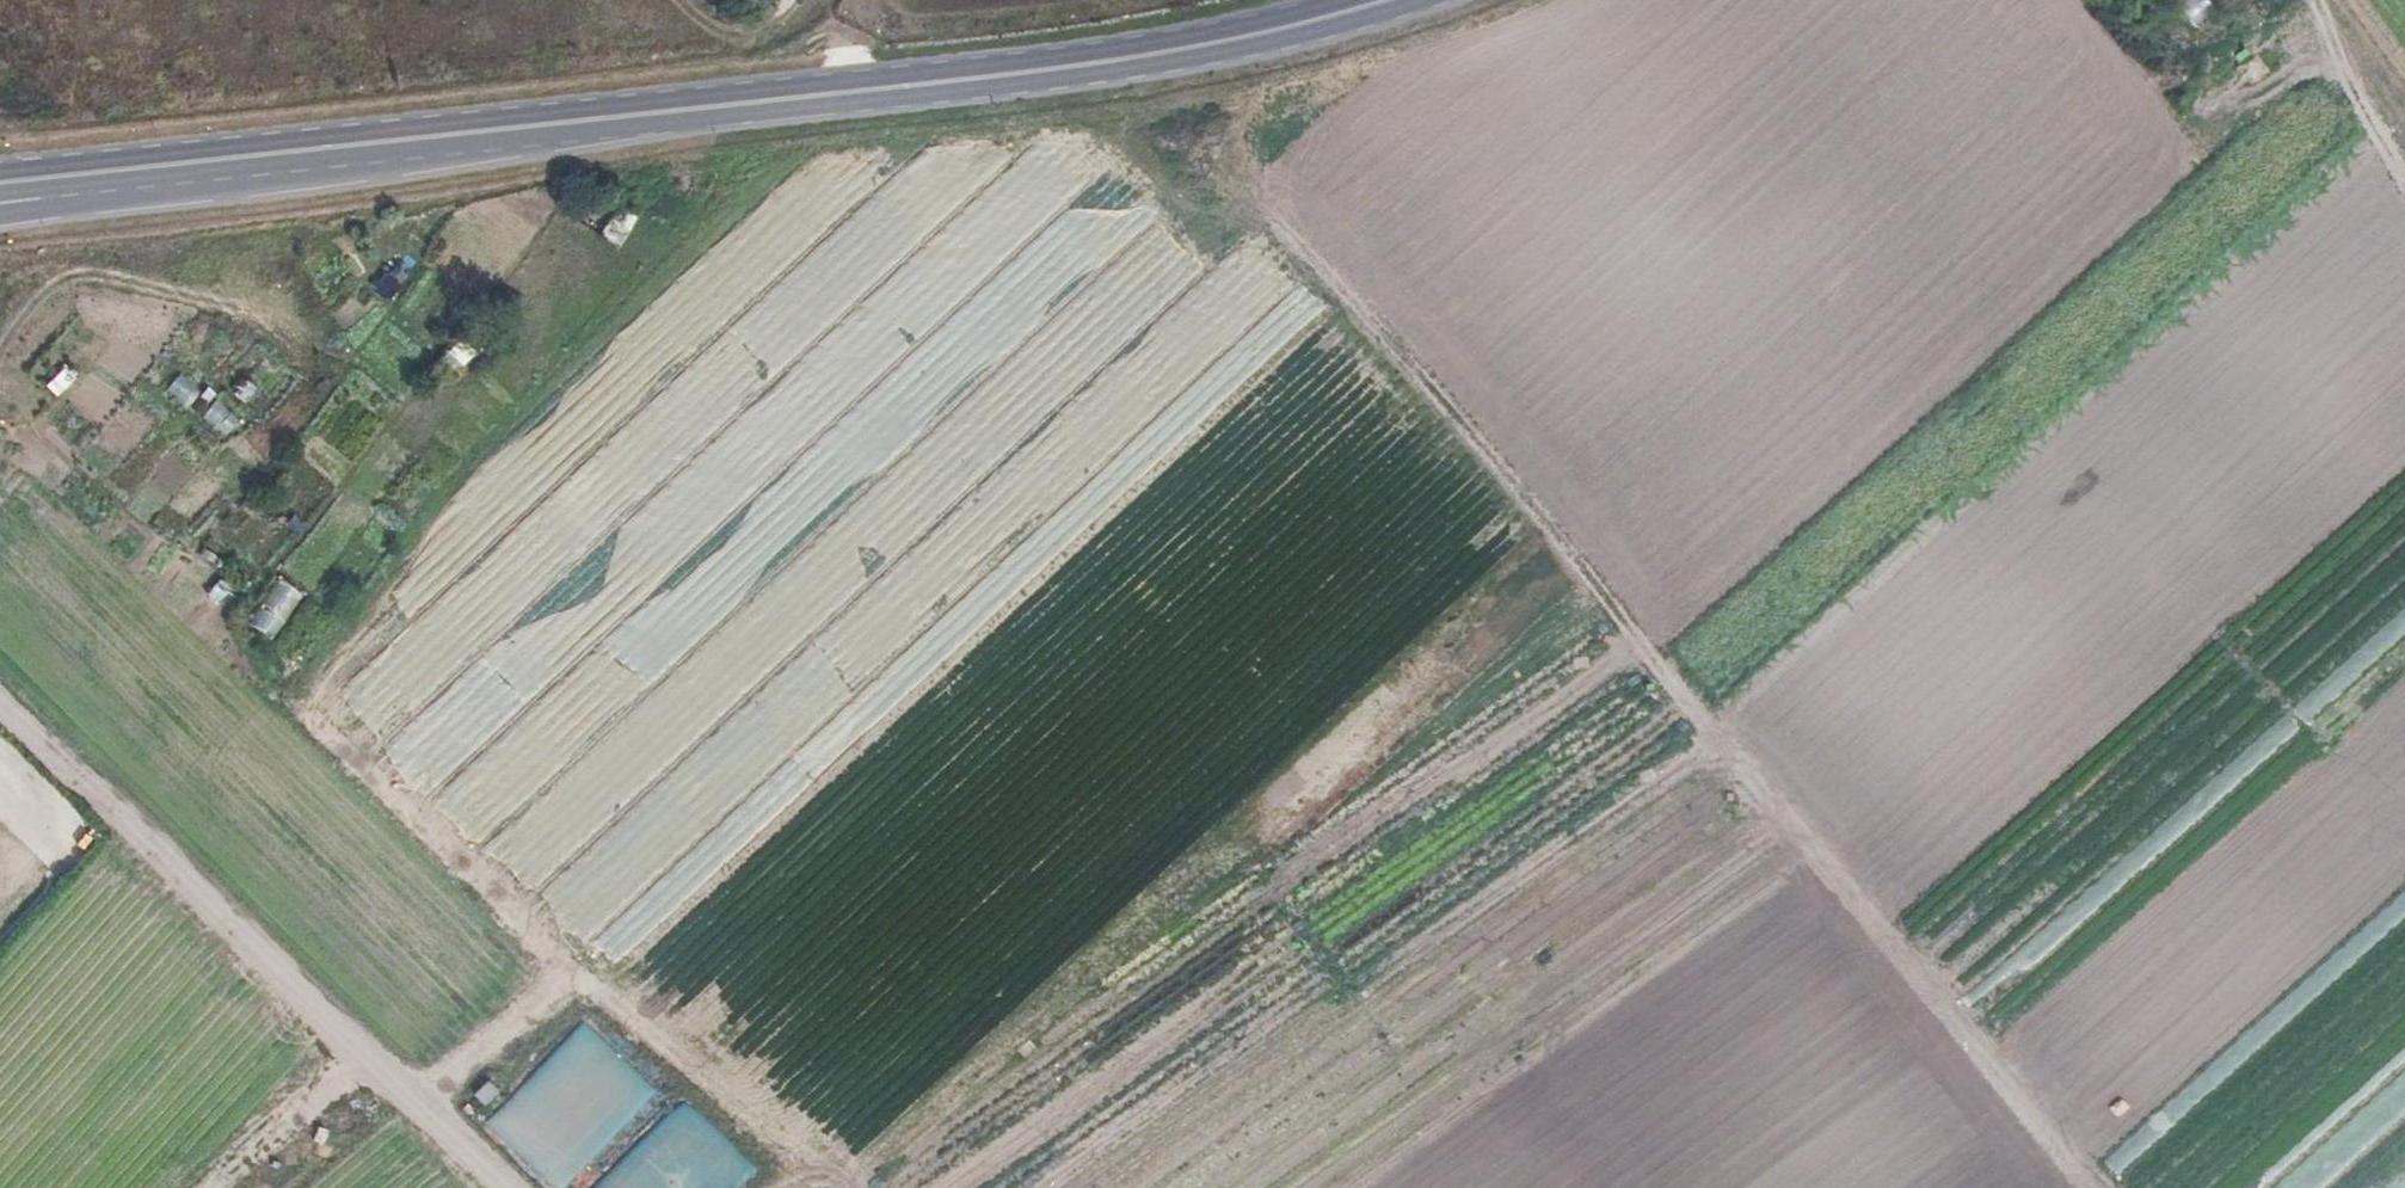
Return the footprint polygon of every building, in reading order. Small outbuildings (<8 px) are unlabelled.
[(2190,26),(2211,16),(2202,0),(2176,0),(2190,26)] [(46,381),(55,394),(76,379),(66,366),(46,381)] [(186,406),(201,390),(181,371),(166,388),(186,406)] [(216,397),(201,417),(225,436),(241,416),(216,397)] [(246,623),(274,641),(303,594),(275,576),(246,623)] [(0,750),(0,760),(24,786),(37,775),(8,743),(0,750)] [(561,1177),(621,1112),(634,1124),(656,1100),(577,1028),(495,1117),(561,1177)] [(598,1187),(732,1187),(754,1166),(685,1099),(598,1187)]
